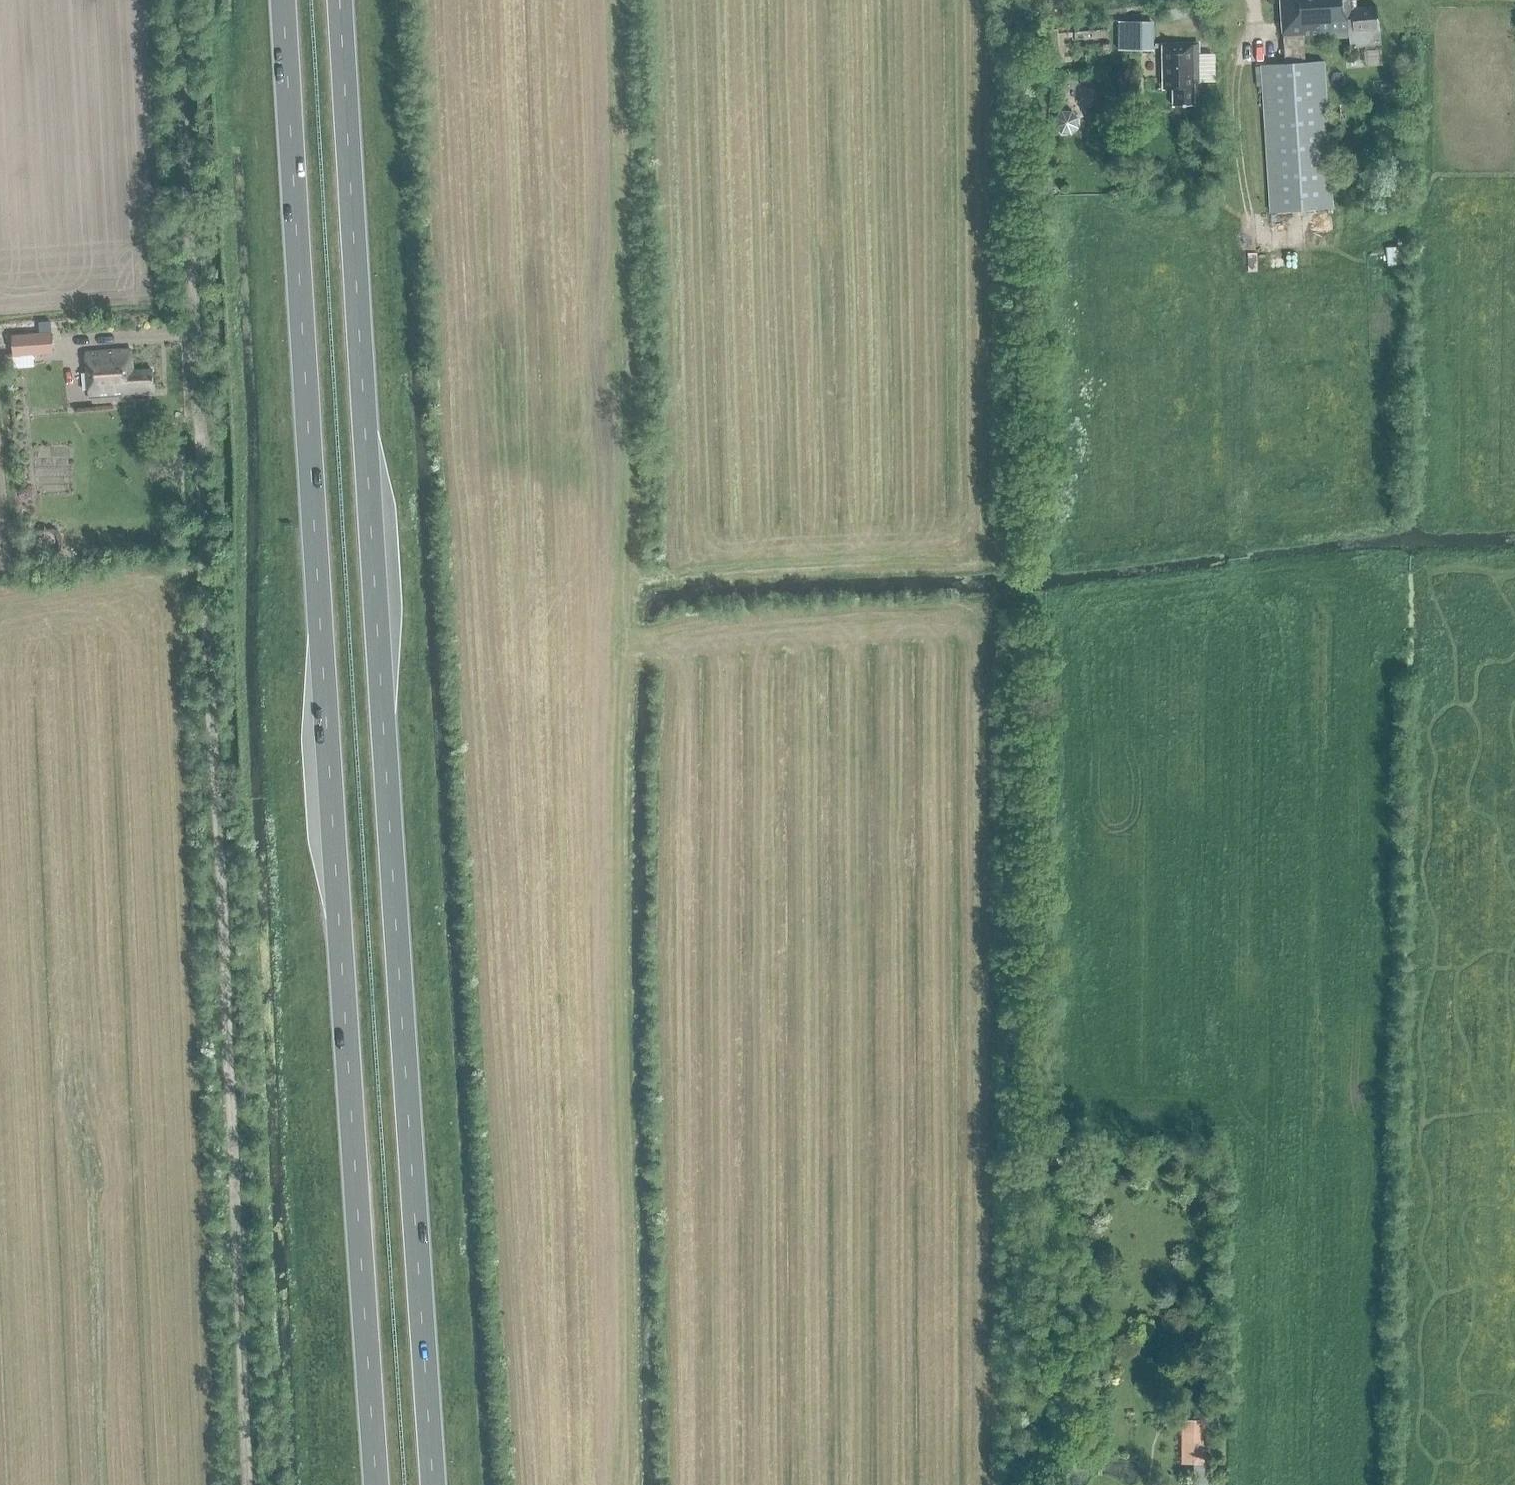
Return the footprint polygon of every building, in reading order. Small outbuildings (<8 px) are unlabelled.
[(1269,213),(1332,210),(1324,62),(1307,63),(1306,40),(1349,37),(1350,45),(1380,44),(1378,7),(1357,9),(1356,0),(1281,0),(1284,64),(1261,65),(1269,213)] [(1152,31),(1117,32),(1119,60),(1153,59),(1152,31)] [(1164,85),(1172,84),(1173,109),(1194,108),(1193,83),(1198,83),(1197,46),(1162,47),(1164,85)] [(1078,120),(1074,113),(1062,113),(1056,119),(1057,129),(1062,135),(1072,135),(1078,130),(1078,120)] [(1109,161),(1105,165),(1107,171),(1113,172),(1117,167),(1115,162),(1109,161)] [(58,354),(57,331),(16,332),(17,366),(38,365),(37,354),(58,354)] [(83,352),(87,396),(121,394),(121,388),(151,386),(150,368),(131,370),(130,349),(83,352)] [(1193,1463),(1205,1464),(1206,1420),(1182,1419),(1182,1463),(1193,1463)] [(1193,1484),(1212,1484),(1212,1464),(1205,1464),(1193,1463),(1193,1484)]
